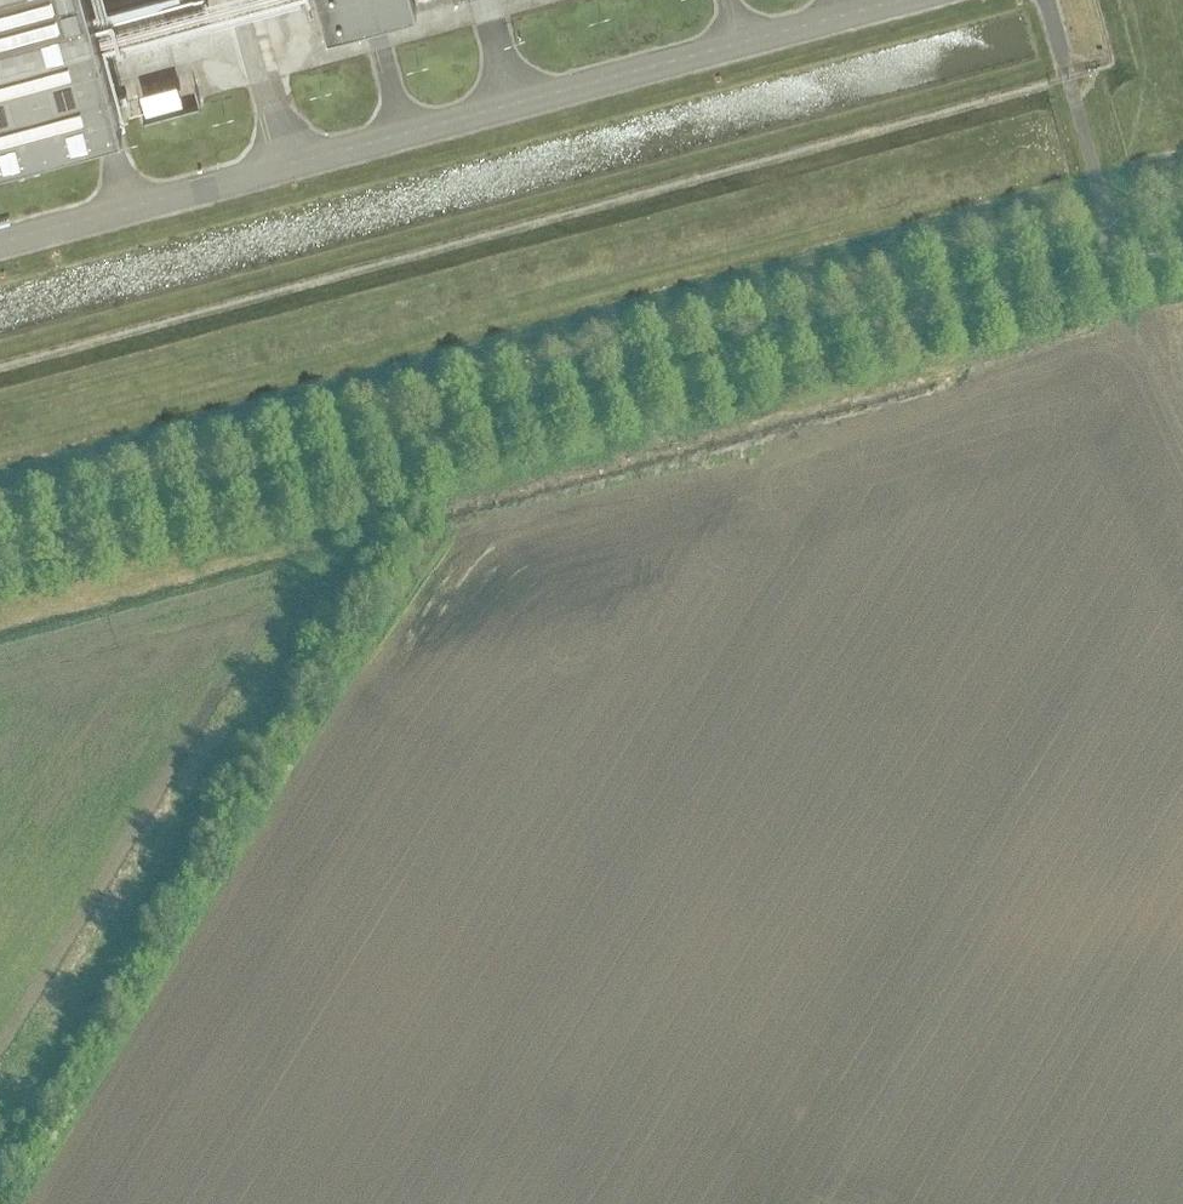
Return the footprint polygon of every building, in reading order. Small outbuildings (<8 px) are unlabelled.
[(121,118),(102,45),(171,27),(210,16),(205,0),(104,0),(92,3),(92,0),(0,0),(0,148),(121,118)] [(412,0),(319,0),(328,33),(415,10),(412,0)] [(148,110),(185,99),(179,77),(142,88),(148,110)]
